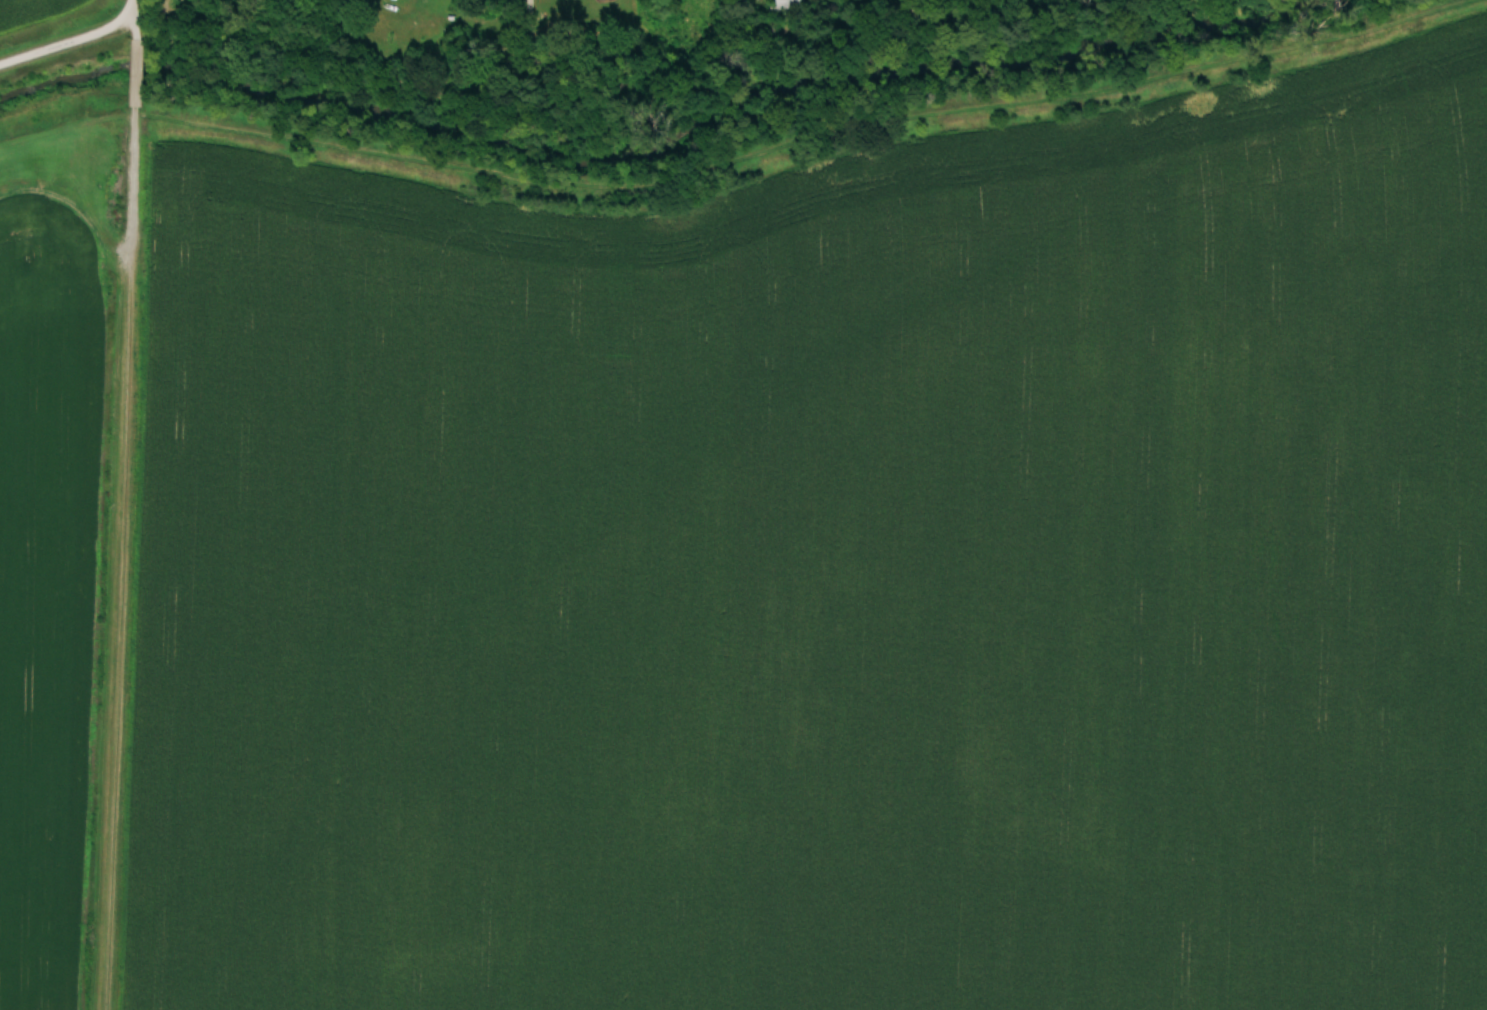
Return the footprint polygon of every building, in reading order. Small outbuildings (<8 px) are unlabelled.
[(786,11),(807,11),(807,0),(776,0),(776,8),(769,8),(769,17),(786,17),(786,11)]
